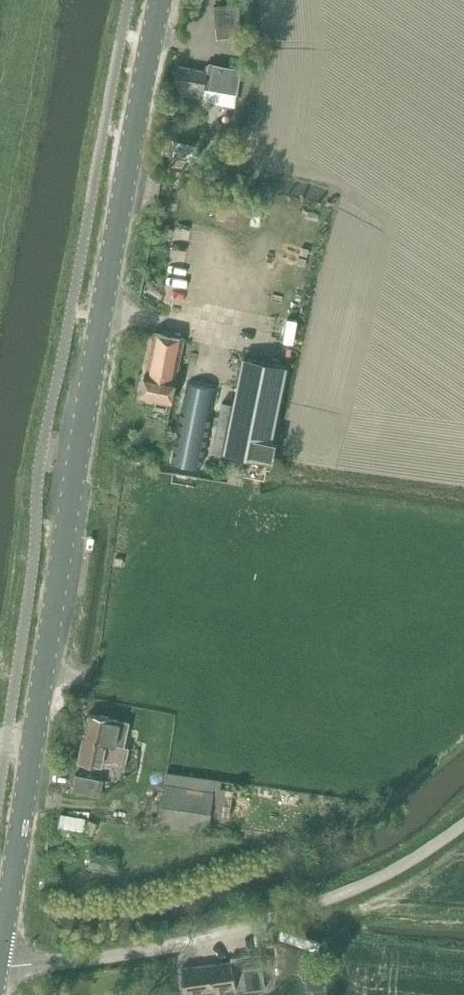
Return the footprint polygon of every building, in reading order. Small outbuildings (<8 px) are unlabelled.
[(214,5),(216,27),(241,25),(239,3),(214,5)] [(206,85),(211,86),(210,88),(237,93),(241,69),(215,64),(215,65),(209,64),(207,72),(178,67),(174,84),(182,86),(181,91),(204,95),(206,85)] [(222,142),(216,140),(210,153),(217,156),(222,142)] [(183,158),(186,145),(167,141),(164,154),(183,158)] [(176,378),(184,339),(155,333),(147,372),(146,372),(141,397),(171,403),(177,378),(176,378)] [(235,401),(231,423),(225,452),(268,461),(287,366),(244,358),(235,401)] [(116,557),(115,565),(123,566),(124,558),(116,557)] [(118,717),(138,721),(141,709),(120,704),(118,717)] [(89,714),(84,737),(122,746),(126,726),(112,722),(112,719),(89,714)] [(122,746),(84,737),(79,761),(102,766),(103,764),(125,769),(129,748),(122,746)] [(231,818),(236,782),(166,772),(158,825),(208,833),(211,815),(231,818)] [(100,796),(104,780),(76,774),(73,790),(100,796)] [(59,827),(83,831),(85,818),(61,814),(59,827)] [(232,962),(186,968),(182,969),(186,993),(236,986),(236,991),(265,987),(261,954),(231,957),(232,962)]
